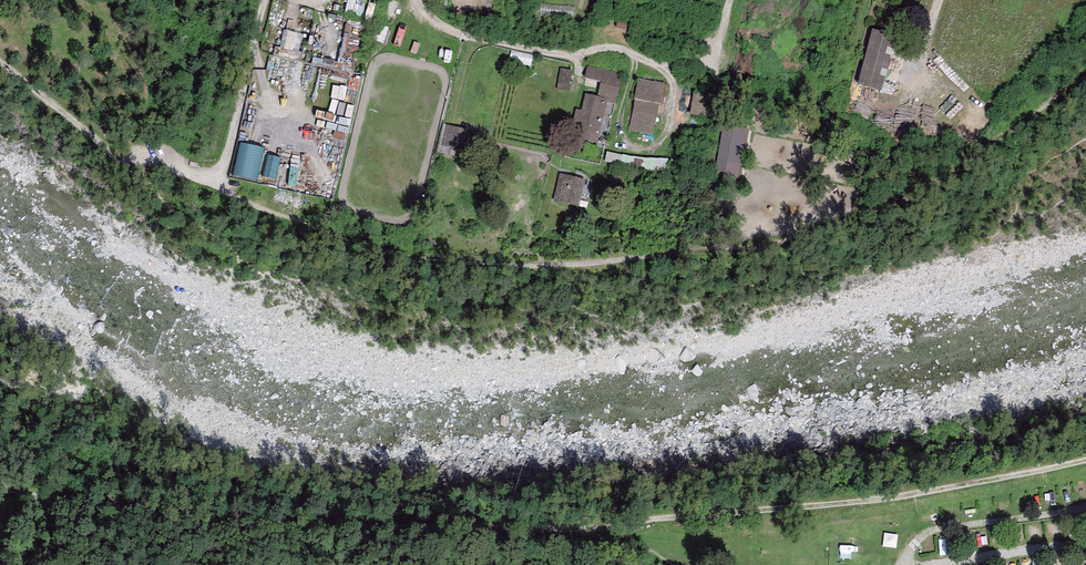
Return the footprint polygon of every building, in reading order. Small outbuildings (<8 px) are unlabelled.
[(286,29),(285,48),(303,50),(305,31),(286,29)] [(402,30),(396,47),(403,49),(409,33),(402,30)] [(902,39),(874,31),(864,67),(892,75),(902,39)] [(623,75),(587,66),(584,78),(601,82),(600,83),(619,88),(623,75)] [(573,70),(560,68),(557,89),(569,91),(573,70)] [(665,83),(638,78),(634,99),(635,99),(629,130),(653,135),(659,104),(661,104),(665,83)] [(619,88),(600,83),(597,96),(608,99),(607,102),(615,104),(619,88)] [(716,95),(694,90),(689,114),(712,119),(716,95)] [(570,137),(598,143),(607,102),(608,99),(597,96),(585,94),(582,110),(576,108),(570,137)] [(468,129),(444,124),(439,146),(463,151),(468,129)] [(748,130),(723,126),(715,172),(724,173),(723,181),(739,184),(748,130)] [(267,153),(269,145),(244,141),(238,176),(279,183),(284,156),(267,153)] [(586,179),(559,173),(553,200),(579,206),(586,179)]
